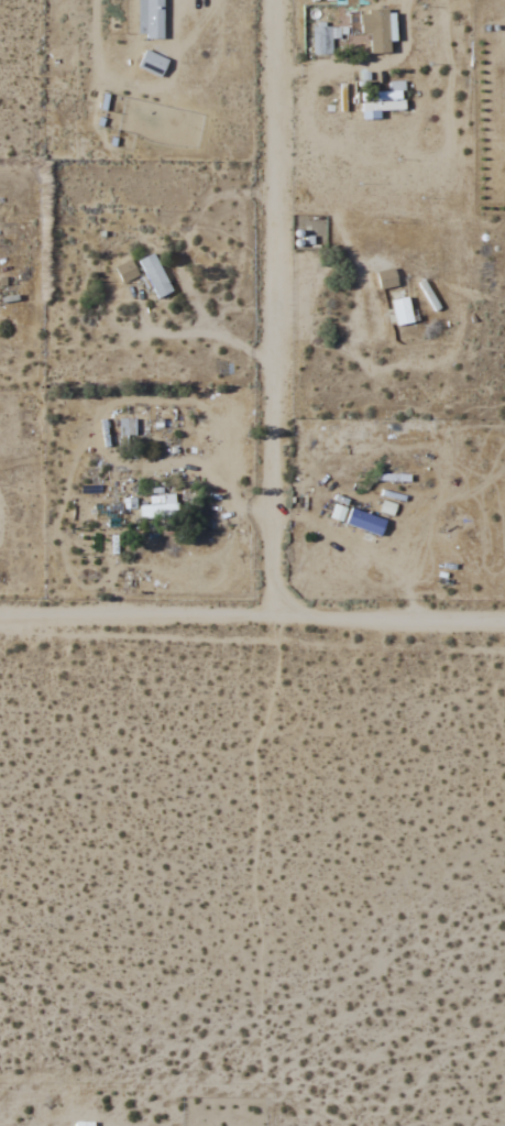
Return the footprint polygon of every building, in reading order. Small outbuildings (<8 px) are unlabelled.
[(163,0),(138,0),(138,39),(163,39),(163,0)] [(360,53),(373,53),(373,9),(360,9),(360,53)] [(333,54),(333,38),(341,38),(341,25),(312,25),(312,54),(333,54)] [(137,68),(160,78),(167,60),(144,51),(137,68)] [(401,82),(388,82),(388,93),(382,93),(382,99),(401,99),(401,82)] [(294,247),(321,247),(321,229),(294,229),(294,247)] [(173,291),(152,254),(137,262),(158,300),(173,291)] [(137,275),(129,260),(115,268),(123,283),(137,275)] [(396,288),(396,270),(377,271),(378,289),(396,288)] [(390,298),(396,327),(414,323),(408,294),(390,298)] [(133,418),(118,418),(118,435),(133,435),(133,418)] [(177,519),(177,504),(139,504),(139,519),(177,519)] [(345,523),(380,537),(386,521),(351,507),(345,523)]
